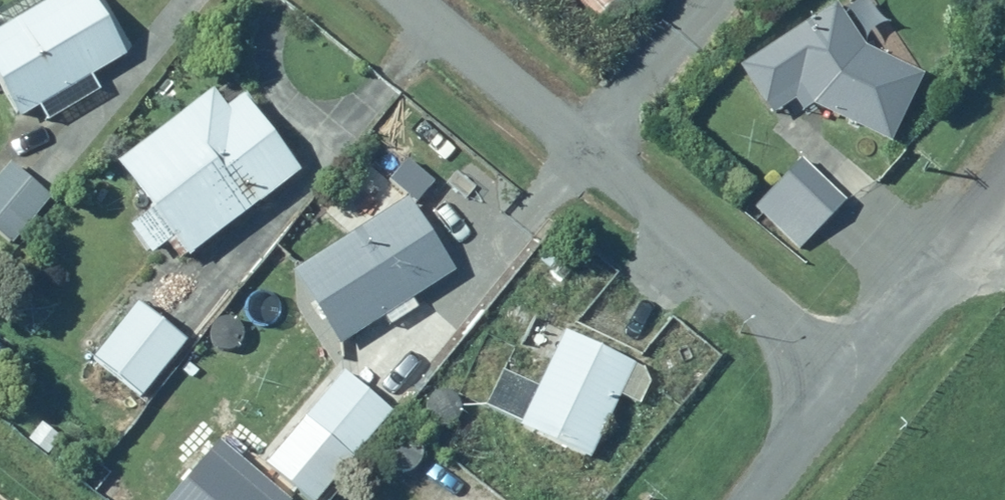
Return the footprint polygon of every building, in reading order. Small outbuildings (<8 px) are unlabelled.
[(0,16),(0,98),(10,117),(33,105),(43,123),(101,92),(89,70),(120,53),(92,0),(30,0),(0,16)] [(731,62),(766,115),(787,102),(804,111),(809,102),(884,139),(916,74),(862,47),(830,0),(821,0),(731,62)] [(215,105),(202,88),(108,160),(143,206),(124,220),(145,246),(160,234),(180,259),(294,172),(233,92),(215,105)] [(747,205),(794,250),(842,198),(795,154),(747,205)] [(48,198),(8,163),(0,172),(0,243),(5,248),(48,198)] [(411,311),(404,300),(453,269),(405,192),(284,269),(332,345),(382,314),(389,325),(411,311)] [(136,395),(184,339),(136,298),(89,355),(136,395)] [(584,458),(613,396),(634,406),(650,370),(554,326),(529,382),(497,367),(478,409),(584,458)] [(387,410),(334,367),(259,459),(310,499),(314,499),(387,410)]
